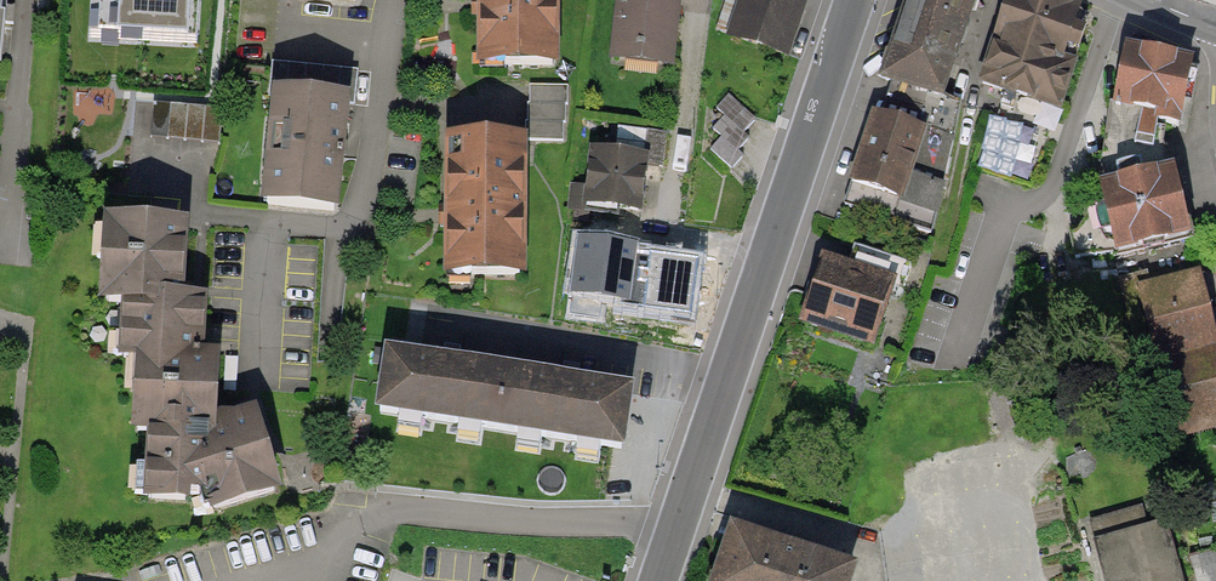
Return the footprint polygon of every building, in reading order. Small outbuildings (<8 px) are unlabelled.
[(217,0),(152,0),(149,49),(194,52),(197,5),(216,6),(217,0)] [(553,0),(477,0),(477,64),(553,64),(553,0)] [(615,58),(667,64),(675,0),(622,0),(615,58)] [(803,0),(728,0),(724,8),(740,14),(733,35),(785,53),(803,0)] [(972,0),(913,0),(886,80),(928,94),(922,112),(957,124),(961,103),(940,96),(972,0)] [(1062,115),(1090,25),(1012,2),(985,91),(1062,115)] [(1178,127),(1192,65),(1128,51),(1116,105),(1159,115),(1158,123),(1178,127)] [(178,104),(182,61),(140,57),(136,100),(178,104)] [(568,85),(530,85),(530,93),(530,102),(528,102),(528,112),(528,121),(526,121),(526,130),(526,139),(564,139),(563,122),(566,122),(566,103),(568,103),(568,85)] [(710,149),(732,169),(743,156),(737,151),(749,138),(744,133),(756,119),(728,94),(715,108),(724,116),(713,129),(722,136),(710,149)] [(151,136),(219,143),(222,109),(178,104),(154,102),(151,136)] [(338,212),(346,109),(267,103),(259,205),(338,212)] [(1154,144),(1158,123),(1159,115),(1116,105),(1111,104),(1103,156),(1093,158),(1098,181),(1095,183),(1100,206),(1084,210),(1086,219),(1078,234),(1070,236),(1075,258),(1111,256),(1186,237),(1169,166),(1160,168),(1154,144)] [(930,234),(957,124),(922,112),(916,129),(875,115),(846,205),(930,234)] [(1036,180),(1052,136),(999,116),(982,160),(1036,180)] [(638,210),(645,164),(661,166),(666,133),(648,131),(644,159),(594,152),(589,188),(572,185),(569,209),(613,215),(614,207),(638,210)] [(522,277),(525,148),(440,146),(438,275),(522,277)] [(270,484),(252,416),(207,428),(210,362),(195,361),(197,305),(177,304),(181,234),(81,230),(78,306),(105,307),(102,377),(112,377),(110,432),(127,433),(124,508),(203,512),(203,502),(270,484)] [(699,255),(578,237),(569,294),(574,295),(572,310),(602,315),(605,299),(691,311),(699,255)] [(903,289),(911,267),(869,253),(861,274),(825,262),(805,321),(871,344),(891,285),(903,289)] [(1201,281),(1137,297),(1171,434),(1215,423),(1215,340),(1201,281)] [(632,383),(389,346),(379,411),(622,449),(632,383)] [(1157,525),(1121,535),(1116,516),(1092,523),(1097,541),(1094,541),(1105,580),(1173,580),(1157,525)] [(850,571),(738,533),(722,580),(846,580),(850,571)] [(1197,559),(1202,580),(1215,580),(1215,554),(1197,559)]
